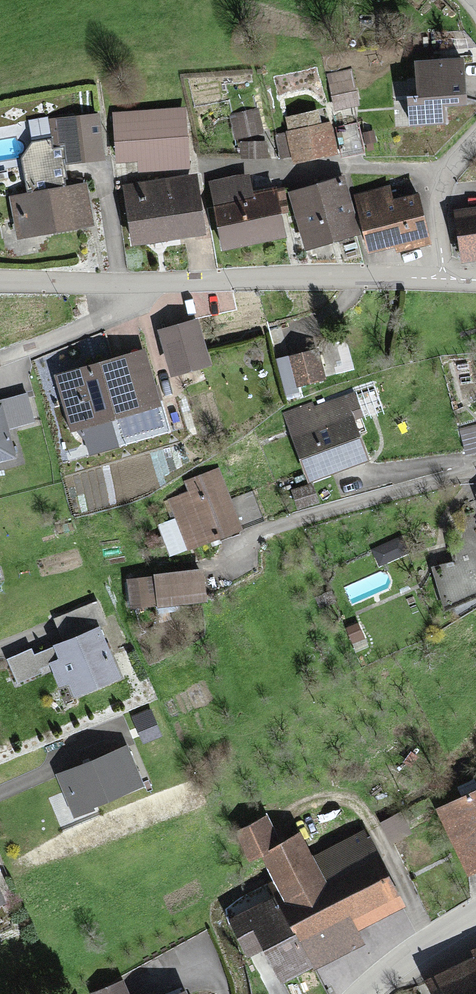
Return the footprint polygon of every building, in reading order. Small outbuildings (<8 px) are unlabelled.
[(466,52),(403,50),(402,108),(438,109),(438,95),(465,96),(466,52)] [(171,109),(107,112),(109,161),(142,160),(143,167),(173,166),(171,109)] [(252,117),(229,122),(233,144),(256,139),(252,117)] [(324,117),(281,121),(285,163),(328,159),(324,117)] [(95,130),(48,133),(50,167),(97,163),(95,130)] [(241,179),(204,187),(218,252),(274,240),(265,194),(244,198),(241,179)] [(190,183),(120,191),(126,244),(196,236),(190,183)] [(336,183),(284,199),(301,253),(353,237),(336,183)] [(83,189),(14,197),(18,237),(88,229),(83,189)] [(383,193),(351,202),(367,259),(420,243),(408,201),(387,207),(383,193)] [(475,259),(475,215),(453,217),(456,261),(475,259)] [(197,321),(160,331),(172,373),(209,363),(197,321)] [(137,346),(53,367),(69,427),(153,405),(137,346)] [(322,378),(316,351),(279,360),(287,393),(297,391),(296,385),(322,378)] [(0,404),(0,466),(15,462),(7,433),(32,426),(24,397),(0,404)] [(286,417),(308,481),(360,463),(346,422),(355,419),(349,399),(311,412),(310,409),(286,417)] [(461,430),(467,453),(475,451),(475,426),(461,430)] [(153,532),(161,554),(234,527),(215,475),(186,485),(191,499),(164,509),(170,525),(153,532)] [(203,573),(126,580),(129,611),(206,604),(203,573)] [(72,630),(47,638),(63,689),(125,671),(104,602),(67,613),(72,630)] [(126,746),(52,777),(71,823),(145,792),(126,746)] [(437,810),(469,875),(475,871),(475,791),(437,810)] [(265,884),(220,909),(263,986),(398,912),(355,835),(305,862),(292,837),(272,848),(257,821),(225,839),(240,867),(252,860),(265,884)] [(0,878),(0,905),(10,900),(0,878)] [(421,985),(424,993),(475,993),(475,953),(467,957),(471,965),(421,985)] [(103,993),(124,993),(121,986),(103,993)]
